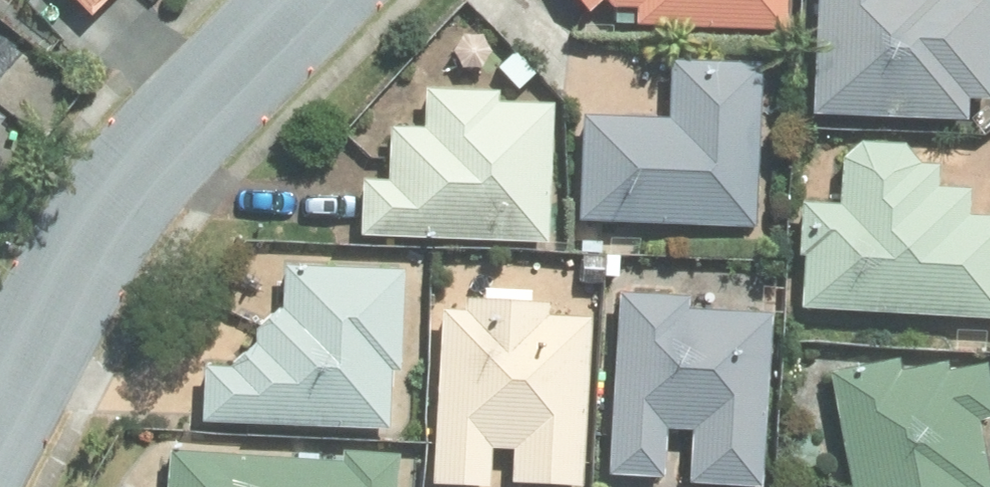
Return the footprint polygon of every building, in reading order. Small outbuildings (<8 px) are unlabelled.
[(634,19),(783,23),(784,0),(634,0),(634,19)] [(810,102),(964,111),(965,86),(989,86),(989,69),(989,0),(816,0),(810,102)] [(583,105),(579,210),(752,218),(761,54),(670,49),(667,110),(583,105)] [(494,92),(496,80),(425,77),(423,119),(388,117),(385,173),(361,171),(359,224),(545,232),(551,94),(494,92)] [(935,177),(937,155),(922,153),(906,135),(857,132),(840,147),(837,197),(801,195),(798,244),(803,245),(799,300),(989,312),(989,208),(964,207),(967,179),(935,177)] [(570,247),(581,248),(580,273),(601,274),(602,248),(596,246),(597,232),(571,230),(570,247)] [(202,357),(199,410),(384,420),(388,359),(394,361),(399,260),(277,254),(275,296),(254,315),(252,333),(224,359),(202,357)] [(488,435),(509,435),(507,474),(579,477),(587,307),(543,304),(543,289),(529,288),(530,266),(484,263),(482,285),(463,285),(463,300),(438,298),(431,469),(486,472),(488,435)] [(691,419),(688,473),(760,477),(772,305),(751,304),(753,276),(697,272),(695,298),(680,296),(681,288),(618,283),(607,465),(660,468),(663,417),(691,419)] [(954,325),(953,344),(983,345),(984,326),(954,325)] [(828,363),(852,486),(982,486),(989,486),(989,485),(974,407),(989,404),(989,379),(984,354),(946,360),(945,353),(896,362),(894,349),(828,363)] [(396,445),(340,441),(340,450),(169,438),(166,486),(393,486),(396,445)]
